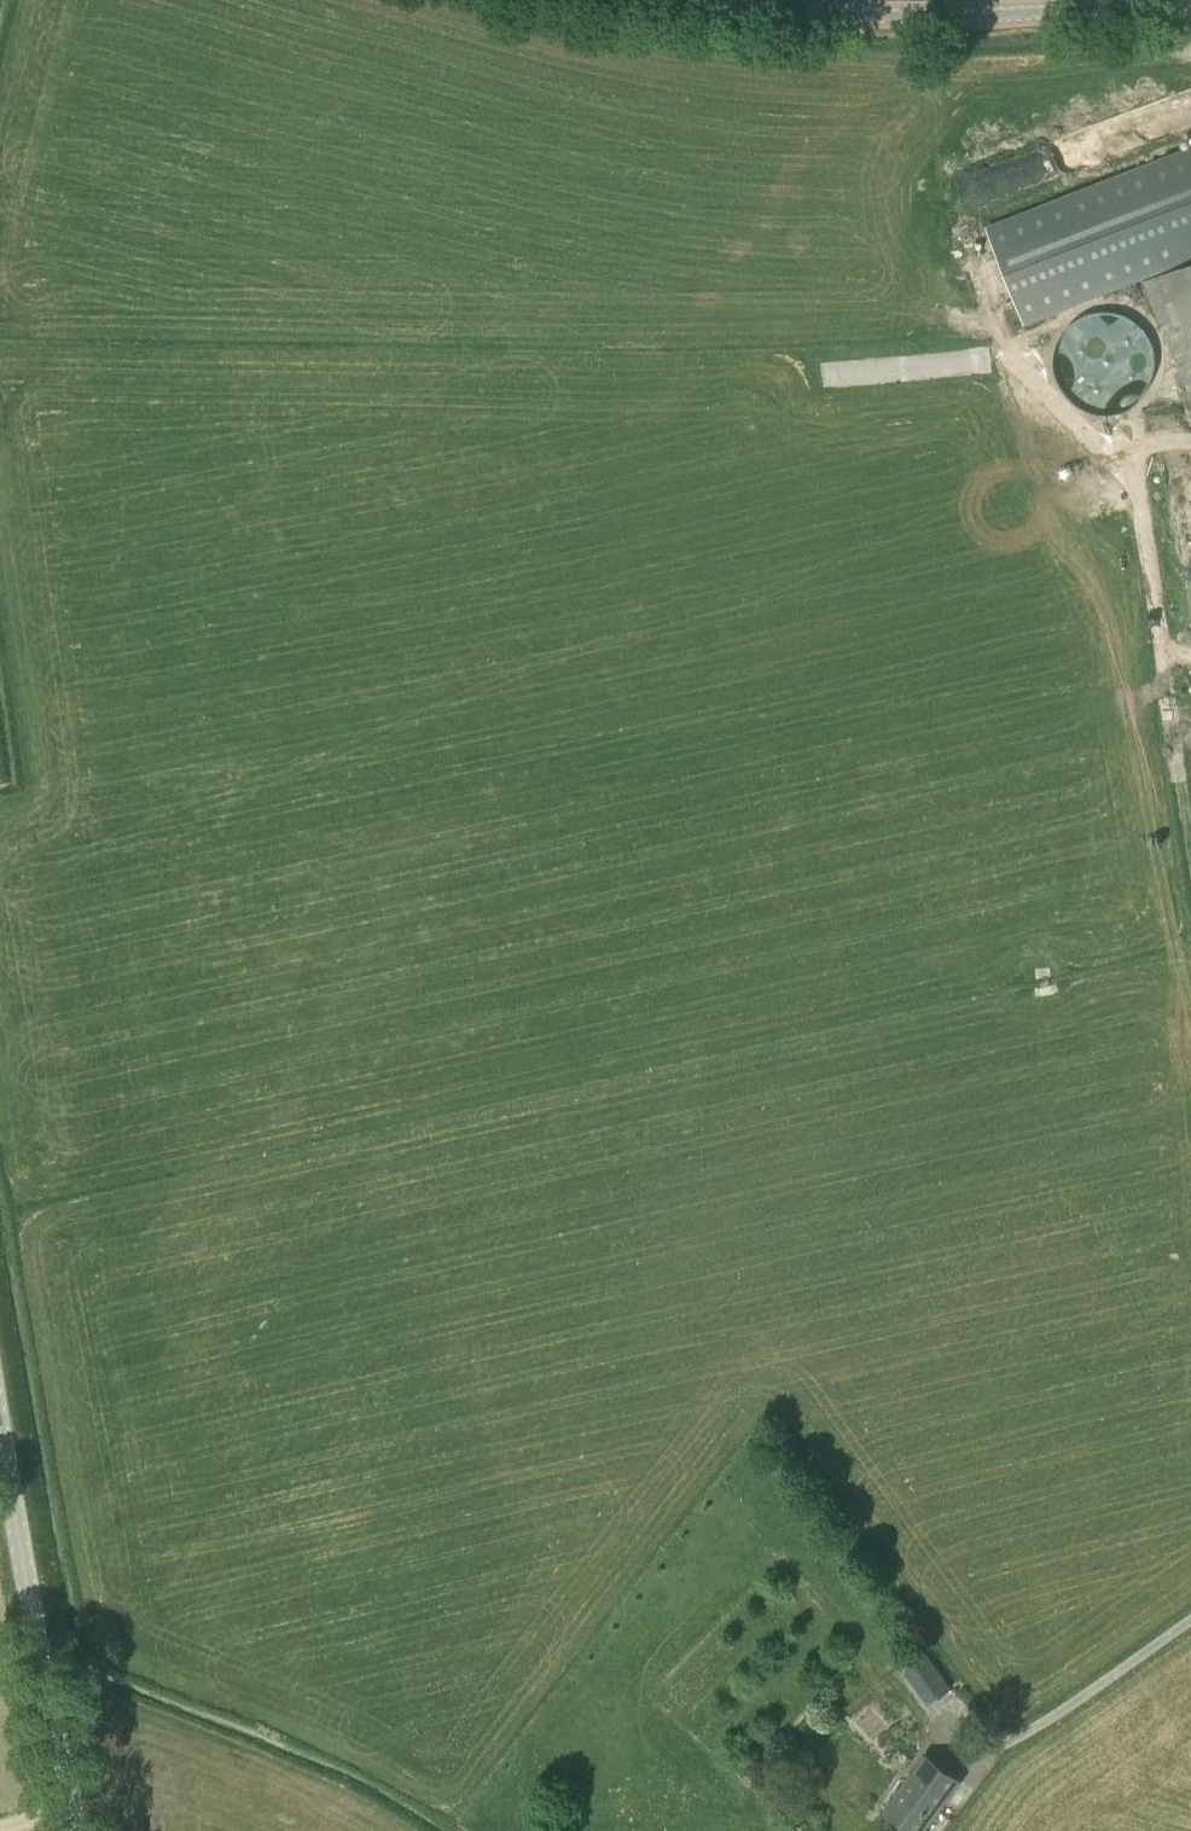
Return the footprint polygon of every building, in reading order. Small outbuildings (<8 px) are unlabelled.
[(1190,257),(1190,147),(988,229),(1026,323),(1190,257)] [(1144,281),(1179,375),(1175,376),(1190,419),(1190,263),(1144,281)] [(927,1705),(951,1687),(927,1654),(902,1672),(927,1705)] [(959,1780),(924,1754),(884,1809),(914,1830),(922,1830),(959,1780)]
